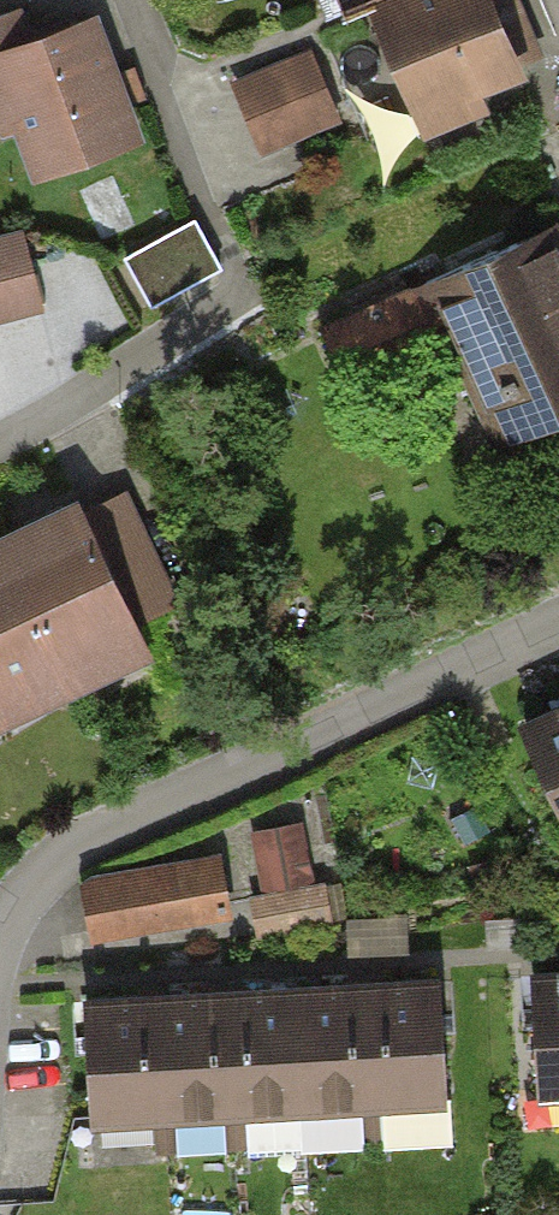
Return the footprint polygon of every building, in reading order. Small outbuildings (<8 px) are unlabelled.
[(373,0),(345,0),(350,11),(373,0)] [(489,0),(420,0),(373,22),(427,136),(530,88),(489,0)] [(131,139),(91,21),(0,53),(0,131),(15,126),(31,174),(131,139)] [(330,125),(300,53),(237,79),(266,151),(330,125)] [(194,224),(122,267),(150,315),(223,272),(194,224)] [(555,224),(325,330),(347,377),(445,332),(497,445),(558,417),(558,232),(555,224)] [(0,250),(0,326),(46,312),(25,243),(0,250)] [(0,542),(0,692),(139,627),(93,530),(80,504),(0,542)] [(527,723),(558,793),(558,709),(527,723)] [(220,862),(87,884),(96,936),(228,913),(220,862)] [(322,881),(253,897),(261,933),(330,917),(322,881)] [(558,1087),(558,974),(537,975),(543,1088),(558,1087)] [(94,1114),(443,1093),(436,980),(384,983),(347,986),(244,992),(212,994),(141,998),(88,1001),(94,1114)]
